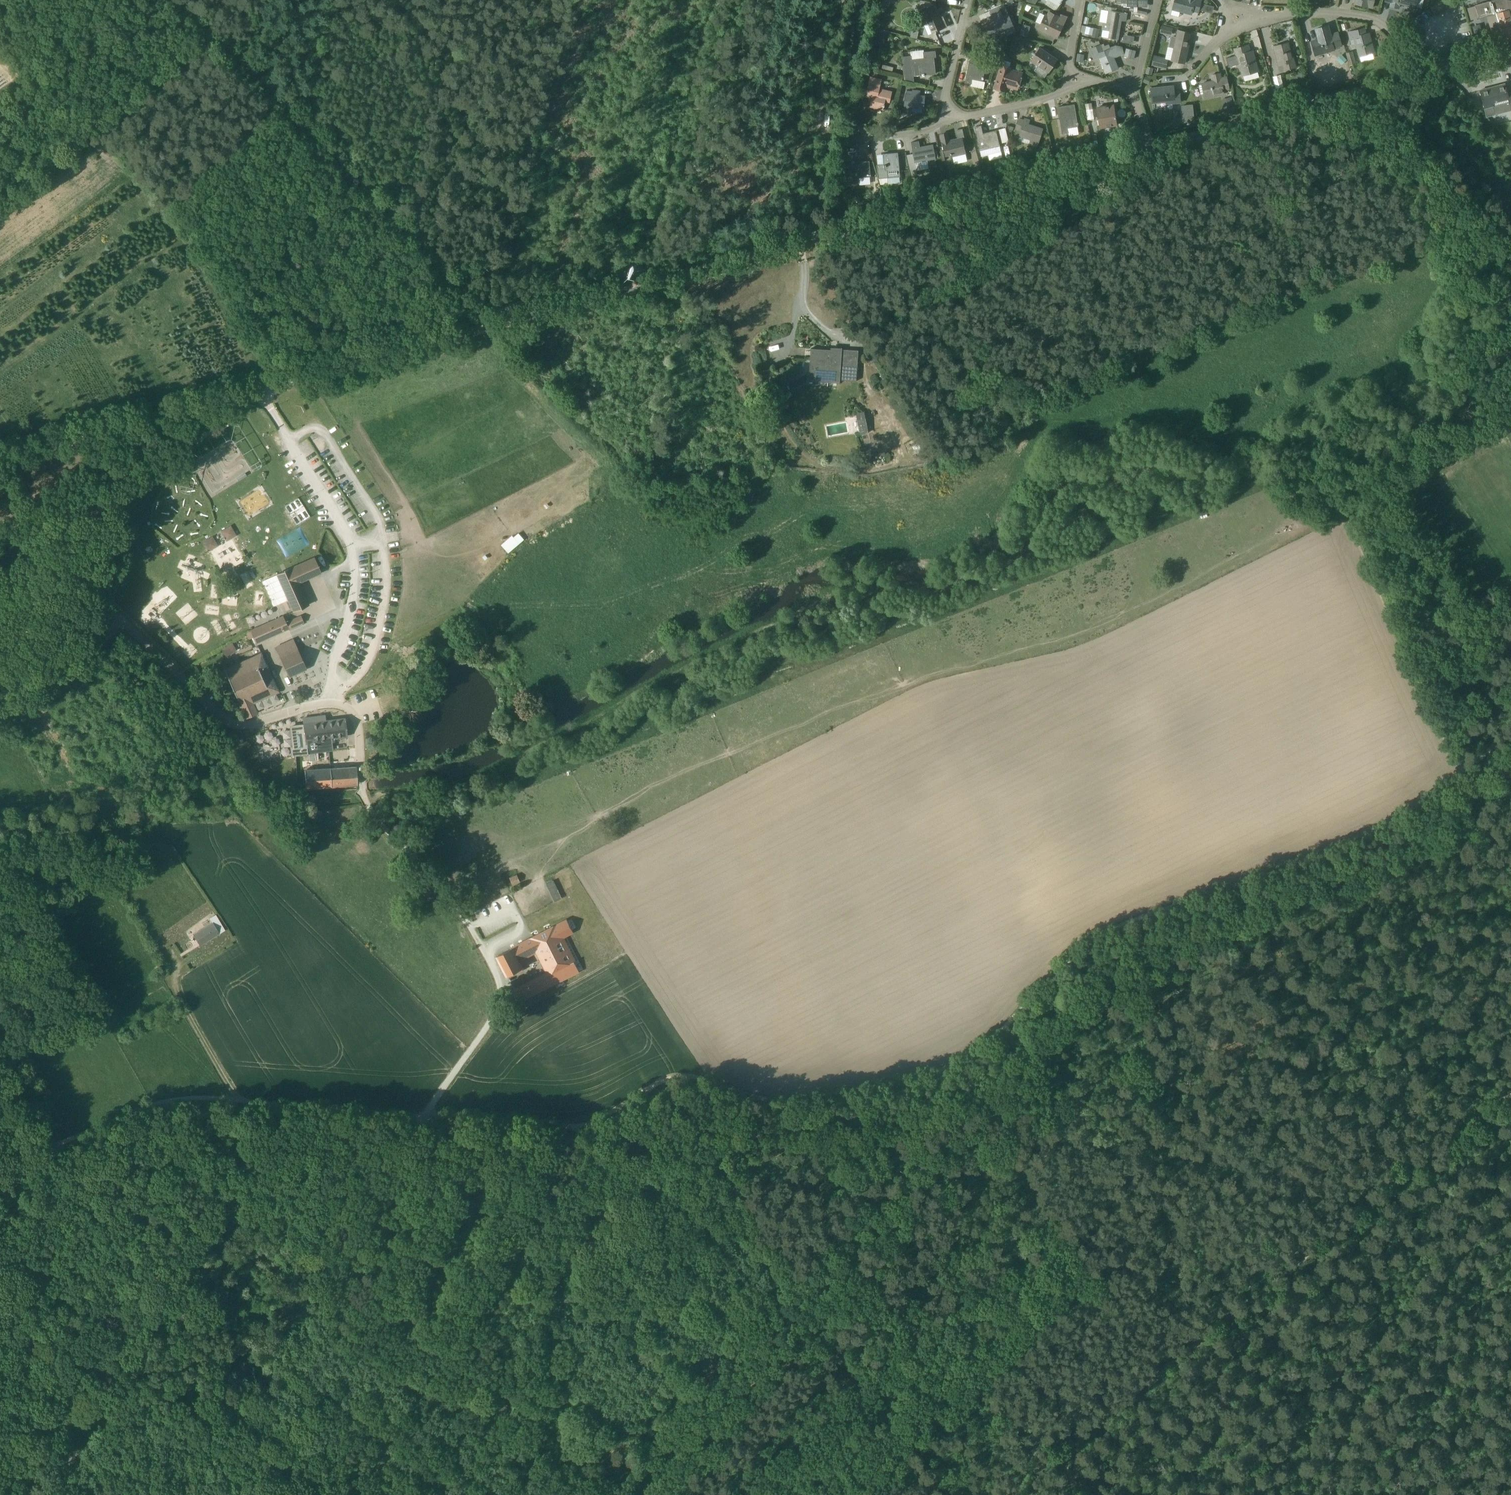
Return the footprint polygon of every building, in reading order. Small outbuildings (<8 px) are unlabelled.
[(1172,9),(1191,14),(1192,11),(1198,12),(1201,1),(1196,0),(1175,0),(1172,9)] [(1430,8),(1435,16),(1456,3),(1455,0),(1443,0),(1430,8)] [(1475,5),(1478,17),(1494,13),(1497,13),(1505,39),(1510,37),(1510,0),(1509,0),(1494,0),(1475,5)] [(1212,13),(1214,5),(1203,3),(1201,10),(1212,13)] [(932,4),(919,9),(925,24),(929,22),(933,32),(947,26),(943,16),(938,18),(932,4)] [(1121,20),(1126,21),(1127,13),(1115,11),(1115,8),(1107,6),(1106,10),(1110,10),(1107,22),(1104,22),(1103,29),(1110,30),(1109,37),(1118,39),(1119,31),(1117,31),(1118,25),(1120,25),(1121,20)] [(1009,15),(1006,16),(1005,15),(1008,13),(1006,8),(1001,10),(1000,7),(991,11),(993,16),(982,21),(984,27),(988,25),(993,34),(1006,28),(1013,24),(1009,15)] [(1057,20),(1059,16),(1049,12),(1047,15),(1046,14),(1039,29),(1057,37),(1064,23),(1057,20)] [(1030,26),(1023,24),(1020,34),(1027,36),(1030,26)] [(1173,27),(1161,25),(1159,32),(1171,35),(1173,27)] [(1330,34),(1327,25),(1316,28),(1319,39),(1311,41),(1315,55),(1334,50),(1334,48),(1341,46),(1338,32),(1330,34)] [(1099,29),(1086,26),(1084,35),(1097,38),(1099,29)] [(1369,33),(1366,34),(1365,28),(1348,32),(1352,47),(1357,45),(1360,56),(1374,52),(1369,33)] [(1191,33),(1178,30),(1171,60),(1185,63),(1191,33)] [(1123,35),(1123,42),(1134,43),(1134,35),(1123,35)] [(1295,61),(1292,53),(1290,53),(1288,42),(1273,46),(1278,65),(1280,71),(1296,67),(1295,61)] [(1091,48),(1095,59),(1100,57),(1106,73),(1118,68),(1112,53),(1123,49),(1122,46),(1116,45),(1104,51),(1101,44),(1091,48)] [(1252,51),(1249,52),(1247,45),(1234,49),(1238,63),(1239,63),(1243,74),(1257,70),(1252,51)] [(1057,59),(1040,47),(1036,54),(1033,58),(1031,60),(1038,65),(1034,70),(1045,77),(1048,72),(1057,59)] [(1135,59),(1137,50),(1127,48),(1124,56),(1135,59)] [(1353,50),(1345,53),(1349,67),(1357,64),(1353,50)] [(924,58),(912,60),(912,56),(903,57),(905,80),(915,82),(914,75),(921,75),(936,73),(934,57),(936,57),(935,51),(923,52),(924,58)] [(1341,54),(1337,59),(1342,64),(1346,60),(1341,54)] [(1168,59),(1154,55),(1151,66),(1166,69),(1168,59)] [(985,67),(969,62),(965,82),(971,83),(972,79),(982,81),(985,67)] [(1010,67),(1001,65),(996,82),(1018,88),(1022,74),(1009,70),(1010,67)] [(1302,70),(1296,76),(1301,81),(1307,75),(1302,70)] [(1228,78),(1221,79),(1220,73),(1212,75),(1213,81),(1202,83),(1204,97),(1224,93),(1223,90),(1230,89),(1228,78)] [(892,92),(879,89),(881,80),(872,77),(870,83),(866,96),(872,97),(870,106),(883,109),(885,102),(889,103),(892,92)] [(1493,108),(1495,115),(1510,111),(1510,110),(1510,104),(1510,90),(1506,91),(1505,84),(1496,86),(1496,88),(1481,92),(1484,106),(1492,104),(1493,108)] [(1174,86),(1151,88),(1152,102),(1166,101),(1166,104),(1181,103),(1180,91),(1174,91),(1174,86)] [(1273,89),(1275,98),(1286,95),(1284,87),(1273,89)] [(925,95),(920,95),(921,90),(913,90),(913,91),(907,90),(906,93),(904,111),(911,111),(911,107),(924,108),(925,95)] [(1276,102),(1274,94),(1267,96),(1269,103),(1276,102)] [(1075,104),(1064,106),(1057,107),(1062,133),(1070,132),(1069,127),(1079,125),(1075,104)] [(1223,106),(1226,114),(1235,112),(1233,104),(1223,106)] [(1114,105),(1101,107),(1101,108),(1097,109),(1100,127),(1106,126),(1105,121),(1116,120),(1114,105)] [(1043,130),(1035,127),(1028,125),(1030,120),(1025,118),(1020,135),(1031,138),(1029,144),(1038,146),(1039,141),(1040,141),(1043,130)] [(999,145),(996,130),(983,133),(981,125),(975,126),(982,156),(988,154),(990,160),(1002,157),(999,145)] [(1005,128),(998,130),(1002,143),(1008,142),(1005,128)] [(962,138),(954,140),(949,141),(947,133),(941,134),(945,154),(952,153),(952,156),(966,153),(962,138)] [(933,145),(920,147),(919,140),(911,142),(914,157),(915,162),(936,158),(935,154),(933,145)] [(1060,143),(1056,151),(1062,154),(1066,146),(1060,143)] [(897,153),(884,154),(885,164),(877,165),(878,177),(888,176),(899,175),(899,168),(897,153)] [(869,161),(854,162),(854,164),(846,165),(847,168),(844,169),(845,181),(847,184),(860,183),(859,177),(871,176),(869,161)] [(989,166),(984,170),(988,177),(994,173),(989,166)] [(960,178),(950,181),(951,188),(961,185),(960,178)] [(638,270),(644,268),(642,259),(636,260),(638,270)] [(530,341),(520,344),(522,352),(532,349),(530,341)] [(859,352),(831,350),(814,349),(814,358),(815,359),(814,376),(828,377),(828,382),(839,383),(840,372),(857,373),(859,352)] [(865,411),(856,413),(860,434),(869,433),(865,411)] [(756,488),(745,485),(742,500),(752,503),(756,488)] [(227,540),(238,535),(233,525),(222,530),(227,540)] [(208,551),(219,546),(214,535),(203,540),(208,551)] [(321,573),(314,557),(281,572),(293,597),(288,599),(294,611),(309,604),(299,583),(321,573)] [(301,615),(285,621),(283,615),(251,630),(256,642),(288,628),(304,621),(301,615)] [(320,630),(305,638),(308,645),(324,637),(320,630)] [(293,639),(276,646),(289,676),(306,668),(293,639)] [(234,643),(223,647),(226,655),(237,650),(234,643)] [(275,683),(275,682),(261,653),(224,669),(246,718),(258,713),(249,694),(275,683)] [(305,723),(304,723),(304,725),(291,727),(294,748),(292,748),(293,757),(333,752),(333,749),(332,738),(347,736),(345,718),(325,721),(325,716),(325,715),(305,718),(305,723)] [(305,769),(306,787),(359,784),(358,766),(305,769)] [(307,825),(290,811),(284,818),(301,832),(307,825)] [(510,876),(511,883),(519,881),(517,875),(510,876)] [(218,919),(212,923),(219,933),(225,930),(218,919)] [(567,920),(556,926),(561,937),(573,931),(567,920)] [(212,923),(193,934),(198,943),(200,941),(201,944),(219,933),(212,923)] [(556,926),(532,938),(537,949),(548,970),(550,974),(574,961),(561,937),(556,926)] [(532,938),(512,948),(518,959),(537,949),(532,938)] [(518,959),(512,948),(498,955),(507,974),(522,967),(518,959)] [(548,970),(515,988),(521,1000),(579,970),(574,961),(550,974),(548,970)]
